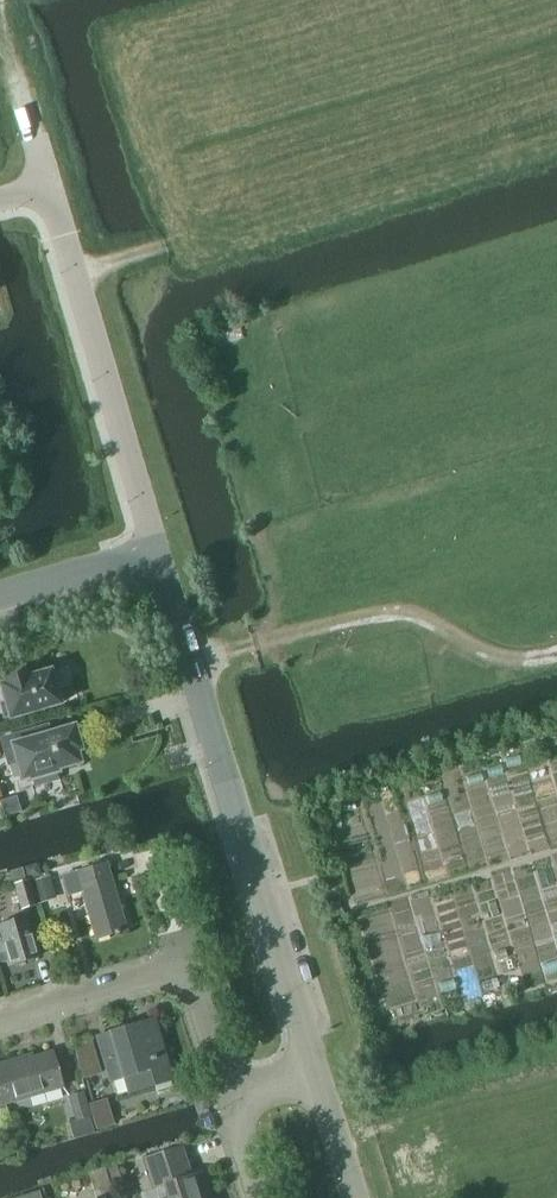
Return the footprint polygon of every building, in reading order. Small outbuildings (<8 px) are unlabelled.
[(0,686),(0,693),(3,704),(0,705),(0,706),(4,718),(7,717),(8,720),(59,705),(49,672),(26,678),(25,674),(2,681),(3,685),(0,686)] [(44,730),(46,729),(46,727),(0,741),(8,766),(17,763),(21,779),(28,777),(29,782),(57,774),(55,769),(76,763),(73,752),(77,750),(71,730),(46,737),(44,730)] [(111,878),(110,878),(106,864),(62,876),(68,896),(82,892),(96,939),(126,930),(111,878)] [(22,909),(36,905),(29,880),(15,884),(22,909)] [(7,961),(8,966),(40,956),(28,917),(0,925),(0,963),(7,961)] [(137,1025),(98,1036),(100,1042),(108,1071),(118,1068),(121,1078),(126,1076),(131,1093),(172,1081),(156,1026),(139,1031),(137,1025)] [(63,1086),(53,1053),(25,1061),(24,1058),(0,1065),(0,1081),(6,1103),(63,1086)] [(99,1075),(92,1053),(77,1057),(83,1079),(99,1075)] [(83,1093),(70,1097),(76,1120),(69,1122),(74,1139),(95,1133),(83,1093)] [(190,1176),(181,1147),(144,1159),(149,1173),(138,1177),(143,1192),(154,1189),(157,1197),(209,1197),(201,1173),(190,1176)] [(106,1168),(90,1172),(97,1197),(115,1197),(106,1168)]
